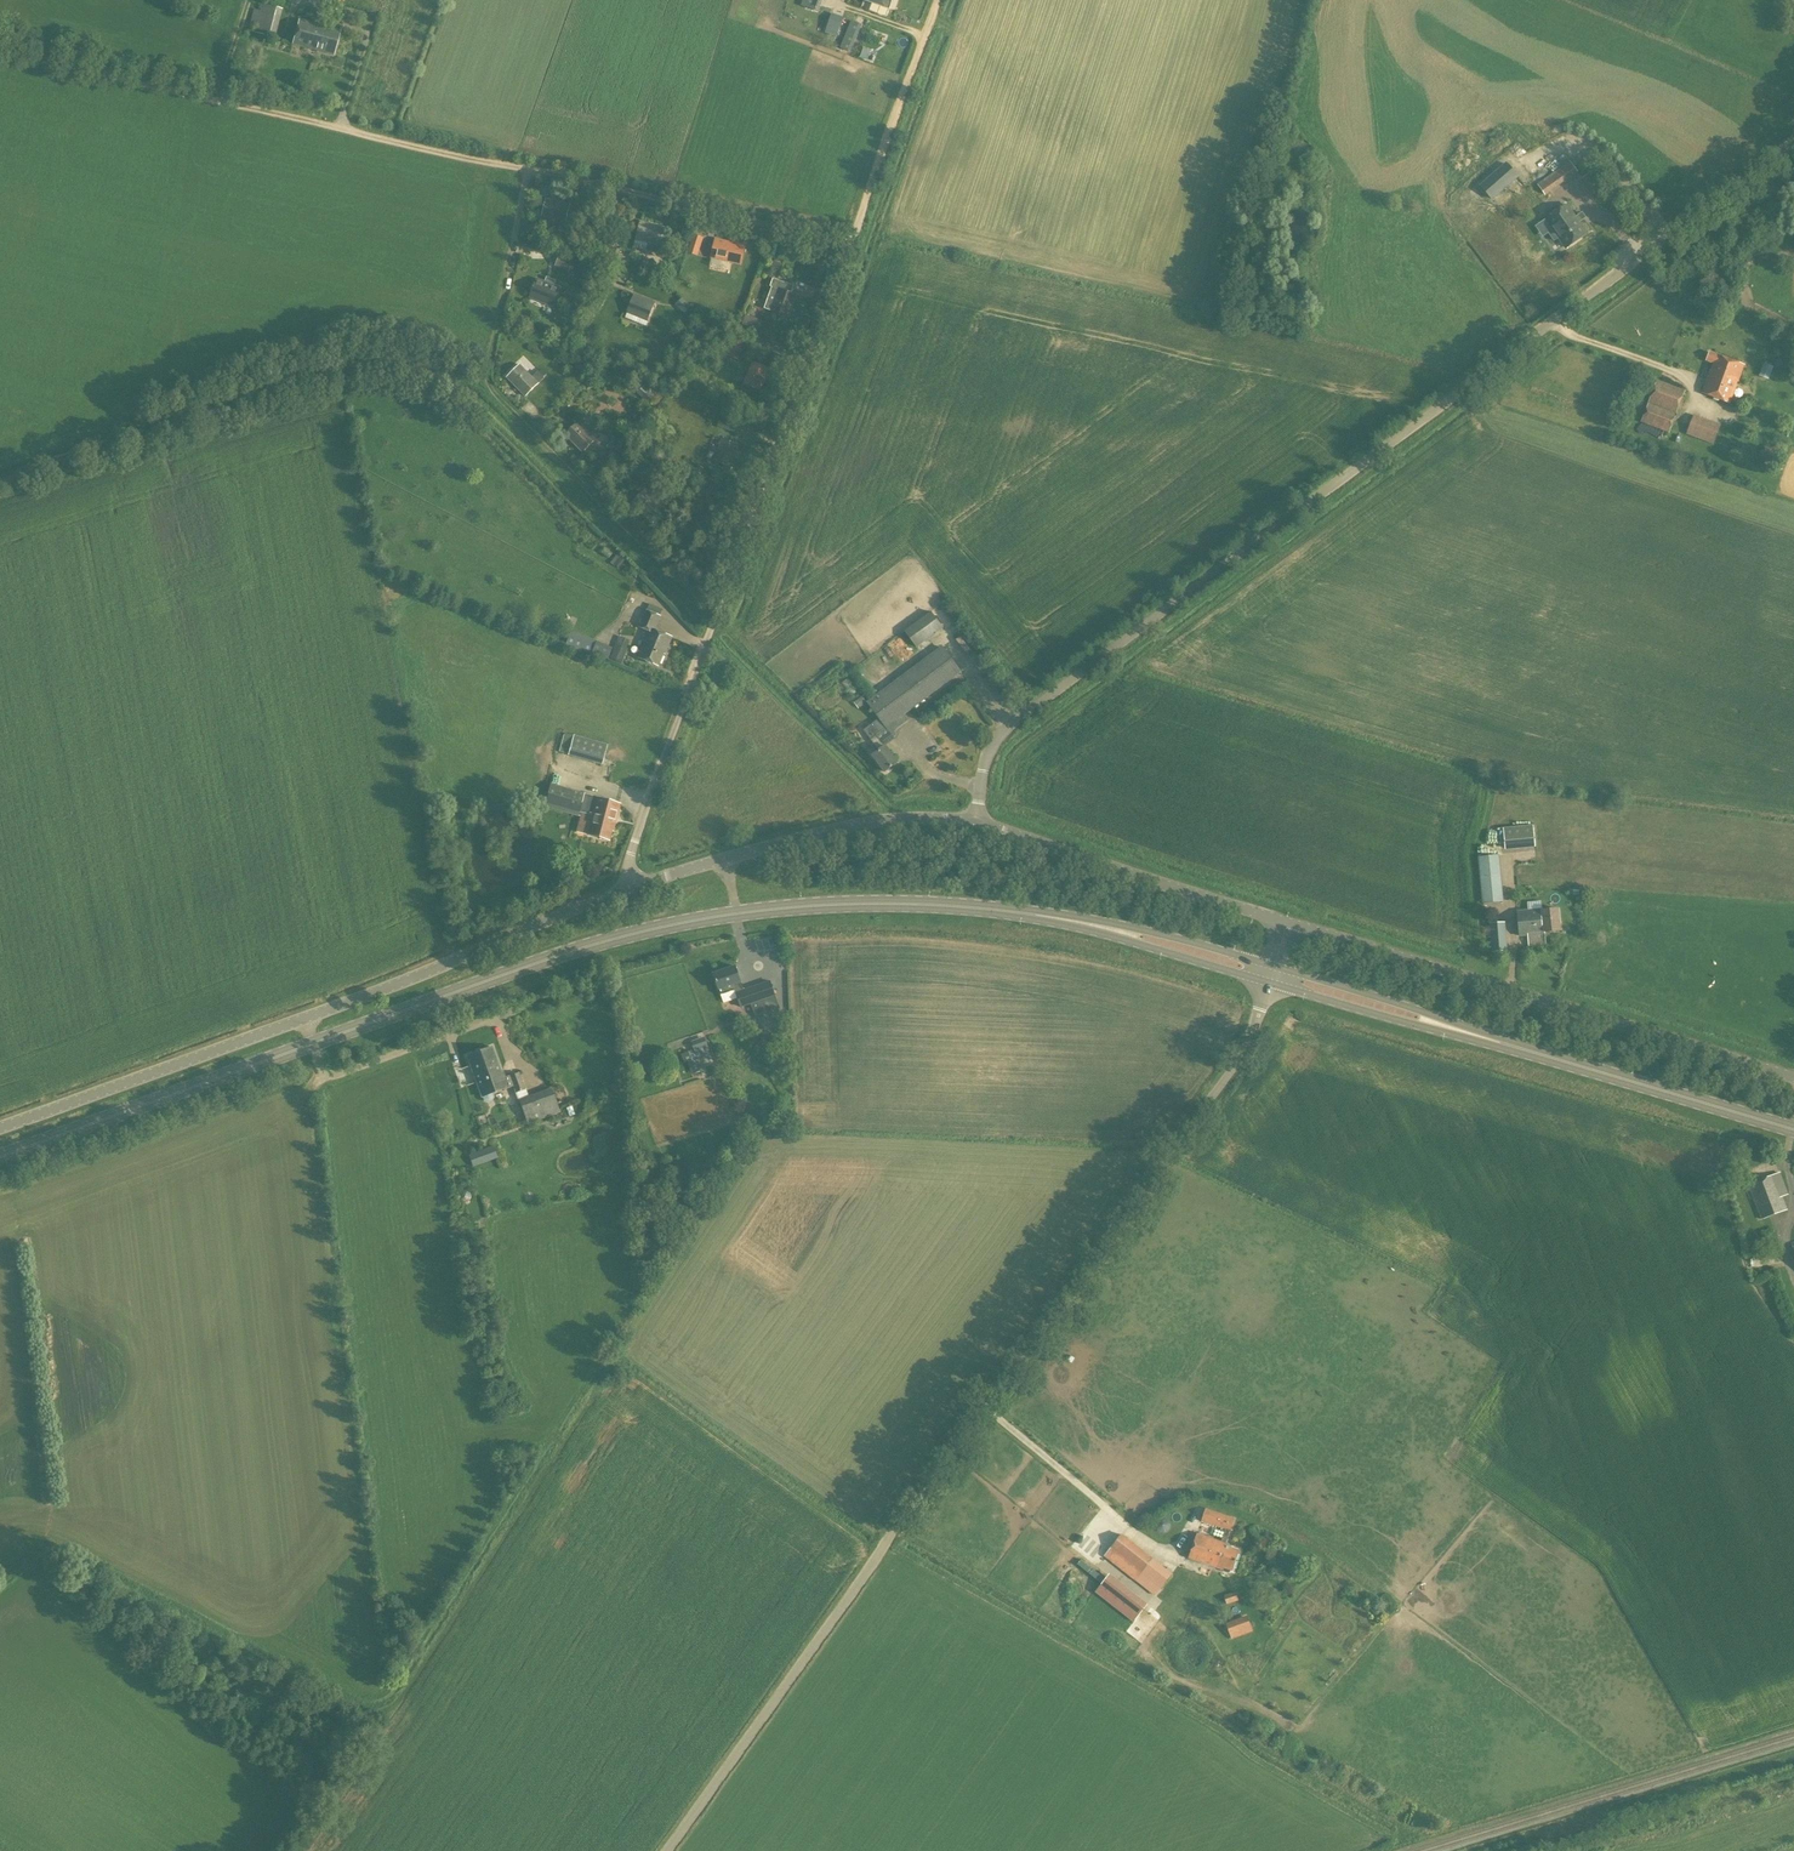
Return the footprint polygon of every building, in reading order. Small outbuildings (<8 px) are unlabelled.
[(344,0),(331,0),(327,12),(340,15),(344,0)] [(824,0),(802,0),(801,5),(821,10),(824,0)] [(889,10),(893,0),(863,0),(889,10)] [(254,33),(271,38),(279,7),(262,3),(254,33)] [(825,33),(842,39),(845,30),(843,29),(847,18),(831,13),(825,33)] [(851,19),(841,47),(852,52),(862,23),(851,19)] [(292,45),(333,56),(340,32),(299,21),(292,45)] [(1545,196),(1577,172),(1567,157),(1534,181),(1545,196)] [(1479,186),(1492,201),(1519,178),(1506,163),(1479,186)] [(1605,187),(1594,170),(1582,178),(1593,194),(1605,187)] [(546,198),(546,202),(542,217),(551,219),(550,225),(564,229),(566,223),(568,213),(583,217),(585,207),(546,198)] [(1567,206),(1547,220),(1568,248),(1587,234),(1567,206)] [(639,224),(636,240),(635,240),(633,248),(658,254),(664,230),(639,224)] [(702,235),(693,233),(689,248),(695,249),(696,244),(700,245),(702,235)] [(745,249),(723,244),(715,242),(713,252),(721,254),(719,260),(741,265),(745,249)] [(607,245),(602,259),(615,264),(620,249),(607,245)] [(564,253),(557,267),(569,273),(576,258),(564,253)] [(572,317),(575,318),(579,320),(584,309),(577,305),(582,293),(580,293),(585,282),(564,273),(560,283),(572,289),(566,302),(577,306),(574,312),(575,312),(572,317)] [(530,295),(554,304),(560,288),(537,279),(530,295)] [(603,306),(608,292),(600,288),(594,302),(603,306)] [(771,310),(786,316),(794,294),(779,289),(771,310)] [(634,296),(629,310),(641,315),(640,317),(648,321),(655,304),(634,296)] [(676,304),(685,313),(691,308),(682,299),(676,304)] [(755,321),(759,309),(748,306),(744,318),(755,321)] [(732,318),(738,320),(741,314),(734,311),(733,312),(722,307),(720,313),(721,313),(720,315),(731,319),(732,318)] [(725,354),(739,360),(746,343),(732,337),(725,354)] [(1701,393),(1730,404),(1744,366),(1709,352),(1706,361),(1713,364),(1710,370),(1701,393)] [(744,385),(757,390),(766,368),(753,363),(744,385)] [(1768,379),(1773,367),(1764,363),(1759,375),(1768,379)] [(538,371),(532,377),(520,365),(509,376),(527,395),(539,384),(545,378),(538,371)] [(1685,391),(1666,383),(1657,380),(1642,423),(1668,433),(1685,391)] [(657,397),(645,386),(636,396),(648,407),(657,397)] [(1686,435),(1714,445),(1721,424),(1693,415),(1686,435)] [(593,430),(590,434),(578,422),(567,433),(584,451),(596,440),(595,439),(599,435),(593,430)] [(728,466),(735,444),(721,440),(714,462),(728,466)] [(639,627),(650,632),(639,658),(659,666),(667,648),(667,649),(672,638),(655,631),(661,616),(660,615),(663,609),(649,603),(639,627)] [(916,648),(943,628),(932,612),(905,632),(916,648)] [(613,647),(597,641),(592,655),(607,661),(613,647)] [(616,644),(610,658),(622,663),(628,649),(616,644)] [(866,703),(879,719),(864,730),(879,751),(872,756),(885,772),(897,763),(885,747),(886,746),(895,739),(894,737),(897,735),(894,731),(909,721),(904,715),(961,672),(942,646),(866,703)] [(568,755),(602,764),(607,744),(574,734),(568,755)] [(620,805),(597,799),(597,797),(584,793),(584,792),(550,783),(545,803),(592,815),(587,835),(609,841),(612,831),(613,831),(620,805)] [(1506,848),(1536,847),(1535,824),(1505,826),(1506,848)] [(1502,902),(1501,889),(1498,857),(1479,858),(1484,904),(1502,902)] [(1520,936),(1544,934),(1544,932),(1560,931),(1558,909),(1541,911),(1541,910),(1517,912),(1520,936)] [(1492,953),(1507,951),(1505,922),(1489,924),(1492,953)] [(743,990),(741,982),(735,966),(713,974),(719,990),(724,1003),(738,998),(741,1008),(751,1004),(755,1017),(780,1009),(770,981),(743,990)] [(702,1032),(692,1036),(695,1045),(705,1041),(702,1032)] [(696,1055),(711,1051),(708,1041),(693,1046),(694,1049),(681,1053),(683,1062),(688,1061),(692,1074),(701,1071),(696,1055)] [(503,1070),(501,1071),(492,1047),(466,1057),(481,1097),(482,1097),(483,1101),(488,1103),(492,1101),(494,1097),(493,1093),(507,1088),(513,1086),(517,1098),(526,1095),(518,1073),(505,1077),(503,1070)] [(526,1097),(526,1095),(517,1098),(527,1124),(560,1113),(551,1088),(526,1097)] [(473,1167),(497,1158),(493,1146),(468,1155),(473,1167)] [(1773,1175),(1747,1185),(1761,1220),(1762,1224),(1770,1221),(1769,1217),(1787,1210),(1782,1197),(1773,1175)] [(1226,1530),(1221,1542),(1197,1534),(1188,1558),(1224,1570),(1224,1572),(1228,1573),(1230,1572),(1230,1570),(1233,1571),(1240,1551),(1225,1547),(1226,1544),(1225,1544),(1234,1519),(1206,1509),(1201,1521),(1226,1530)] [(1153,1559),(1121,1534),(1104,1556),(1155,1596),(1172,1574),(1153,1559)] [(1096,1591),(1134,1621),(1149,1603),(1110,1573),(1096,1591)] [(1227,1603),(1239,1600),(1237,1592),(1225,1595),(1227,1603)] [(1225,1633),(1249,1625),(1246,1615),(1227,1621),(1226,1615),(1219,1617),(1225,1633)]
